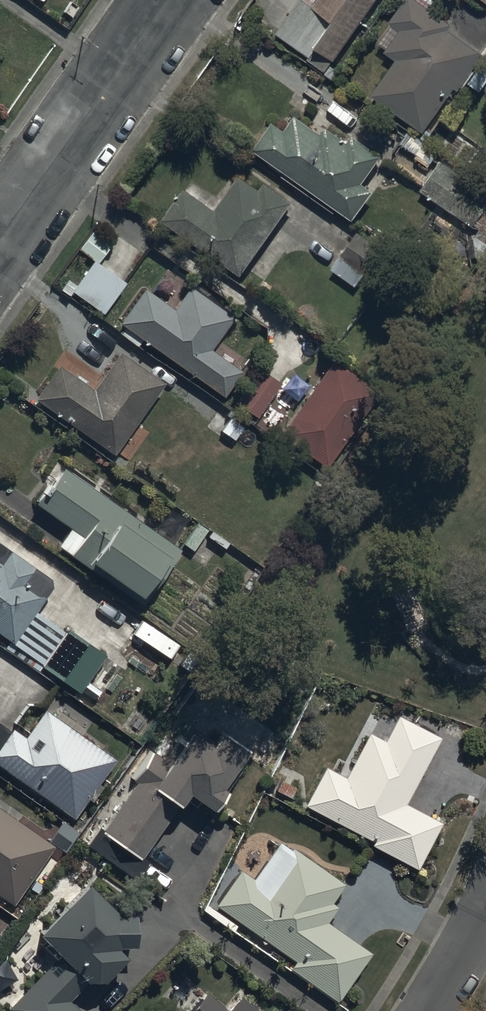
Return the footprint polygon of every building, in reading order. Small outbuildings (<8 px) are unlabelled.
[(277,29),(309,52),(305,57),(333,76),(339,68),(330,62),(373,0),(297,0),(277,29)] [(388,18),(392,20),(379,40),(387,46),(385,49),(395,56),(372,90),(423,127),(450,88),(454,91),(460,83),(463,85),(475,68),(471,65),(483,49),(448,24),(451,19),(428,3),(431,0),(402,0),(388,18)] [(470,78),(481,86),(485,79),(485,55),(470,78)] [(285,124),(273,116),(253,144),(352,214),(374,184),(363,176),(382,149),(353,129),(348,136),(327,121),(322,128),(295,109),(285,124)] [(442,159),(422,187),(471,222),(485,200),(485,191),(442,159)] [(260,184),(240,170),(216,204),(185,181),(162,213),(241,270),(293,197),(264,177),(260,184)] [(112,242),(93,227),(80,243),(99,258),(112,242)] [(423,275),(357,230),(332,266),(357,283),(365,271),(407,299),(423,275)] [(124,281),(96,259),(73,289),(102,310),(124,281)] [(174,305),(144,284),(118,318),(124,323),(119,330),(136,343),(142,334),(222,391),(240,366),(236,363),(240,357),(225,346),(222,351),(212,344),(234,313),(190,282),(174,305)] [(60,360),(35,394),(113,451),(166,379),(120,346),(92,384),(60,360)] [(379,389),(333,356),(281,433),(327,464),(379,389)] [(281,380),(260,365),(237,399),(258,414),(281,380)] [(58,542),(142,599),(181,543),(62,461),(36,499),(71,523),(58,542)] [(11,636),(5,645),(40,670),(44,664),(78,688),(104,650),(68,625),(65,628),(35,607),(51,586),(51,574),(0,538),(0,628),(11,636)] [(14,723),(12,727),(0,719),(0,762),(74,814),(88,795),(93,799),(105,782),(100,779),(117,755),(46,705),(27,732),(14,723)] [(384,736),(370,728),(347,774),(326,763),(306,802),(374,836),(372,841),(419,865),(442,819),(406,800),(441,733),(398,710),(384,736)] [(101,829),(139,856),(181,797),(193,805),(200,795),(213,804),(226,786),(220,782),(242,751),(246,746),(220,728),(210,742),(187,725),(163,760),(150,751),(148,749),(127,779),(133,784),(101,829)] [(15,902),(28,884),(37,891),(58,863),(46,855),(55,843),(0,803),(0,892),(15,902)] [(293,843),(291,846),(280,838),(254,874),(242,865),(215,901),(295,958),(291,964),(338,997),(373,949),(327,917),(338,903),(331,898),(333,895),(344,881),(293,843)] [(77,885),(41,924),(50,933),(40,943),(55,957),(7,1005),(13,1010),(83,1010),(69,997),(90,976),(102,975),(128,948),(118,938),(136,938),(136,905),(120,905),(80,866),(69,878),(77,885)] [(241,991),(227,1006),(206,987),(184,1010),(264,1010),(241,991)]
